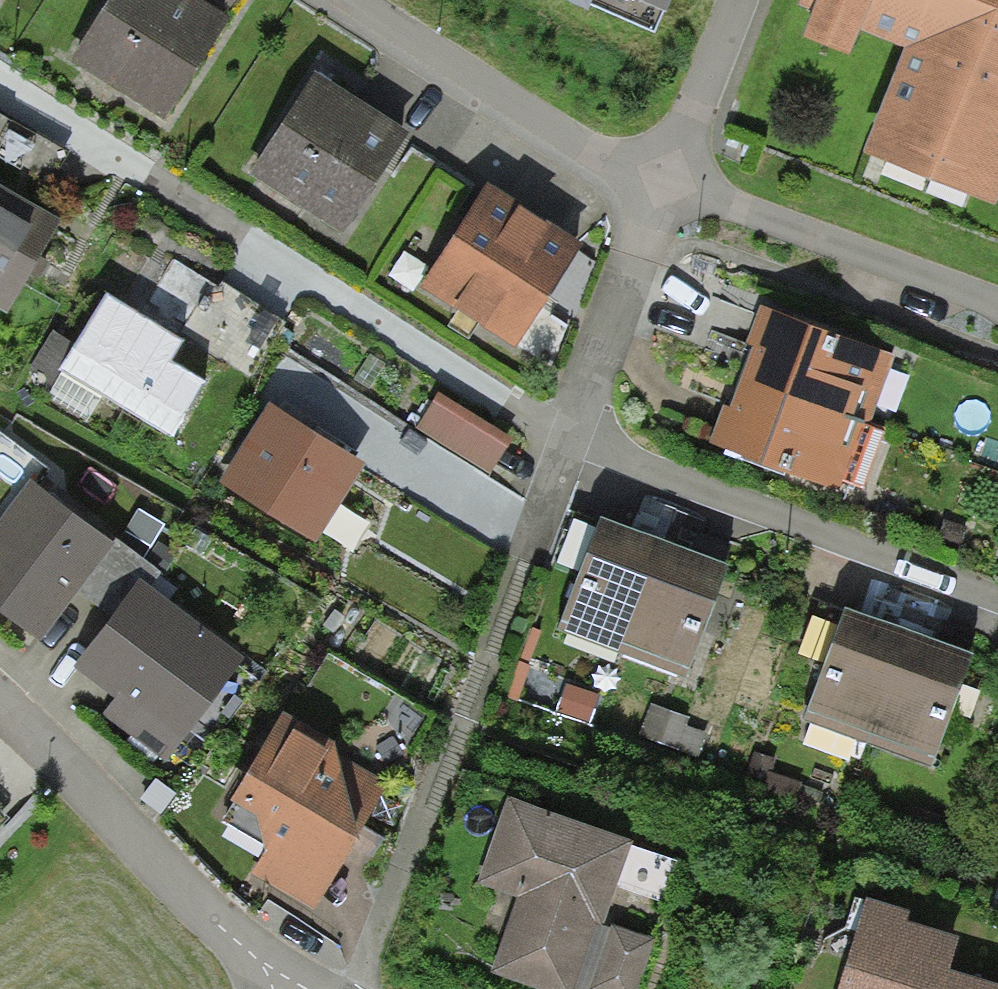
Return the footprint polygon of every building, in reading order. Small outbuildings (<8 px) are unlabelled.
[(166,123),(230,22),(195,0),(109,0),(69,63),(166,123)] [(655,38),(671,0),(568,0),(655,38)] [(799,9),(815,15),(804,43),(851,61),(861,36),(906,53),(864,159),(996,211),(997,205),(997,0),(803,0),(799,9)] [(252,177),(347,237),(410,137),(315,77),(252,177)] [(422,289),(519,349),(582,248),(486,187),(422,289)] [(0,189),(0,312),(7,316),(36,267),(61,226),(0,189)] [(223,283),(172,252),(133,314),(107,298),(76,349),(60,372),(62,373),(170,440),(204,386),(171,366),(188,338),(221,286),(223,283)] [(284,325),(221,286),(188,338),(251,378),(284,325)] [(749,359),(740,382),(863,427),(868,429),(895,357),(761,308),(747,346),(753,348),(749,359)] [(60,372),(76,349),(54,334),(28,372),(41,382),(35,390),(46,397),(62,373),(60,372)] [(863,427),(740,382),(736,395),(729,411),(721,408),(707,446),(838,495),(863,427)] [(513,439),(439,393),(416,430),(491,475),(513,439)] [(219,487),(315,546),(364,467),(269,408),(219,487)] [(30,486),(0,524),(0,612),(41,643),(74,599),(78,593),(113,549),(104,543),(30,486)] [(620,657),(662,545),(600,522),(558,634),(620,657)] [(109,537),(104,543),(113,549),(78,593),(112,620),(141,582),(150,589),(160,576),(109,537)] [(662,545),(620,657),(685,682),(727,569),(662,545)] [(164,763),(243,662),(150,589),(141,582),(112,620),(72,671),(96,690),(113,704),(104,716),(164,763)] [(866,746),(908,634),(846,611),(804,723),(866,746)] [(908,634),(866,746),(931,771),(973,658),(908,634)] [(529,667),(508,659),(495,694),(516,702),(529,667)] [(598,696),(565,684),(555,713),(588,724),(598,696)] [(690,719),(650,704),(638,736),(697,758),(706,735),(687,728),(690,719)] [(337,744),(283,713),(231,803),(257,818),(267,852),(253,876),(315,911),(388,784),(332,752),(337,744)] [(776,761),(754,754),(744,784),(819,808),(824,792),(771,775),(776,761)] [(506,800),(477,885),(516,899),(490,973),(536,988),(590,988),(610,928),(604,927),(615,897),(633,844),(506,800)] [(865,902),(839,988),(944,988),(949,970),(958,941),(906,925),(909,915),(865,902)] [(610,928),(590,988),(639,988),(654,943),(610,928)] [(949,970),(944,988),(997,988),(997,985),(949,970)]
